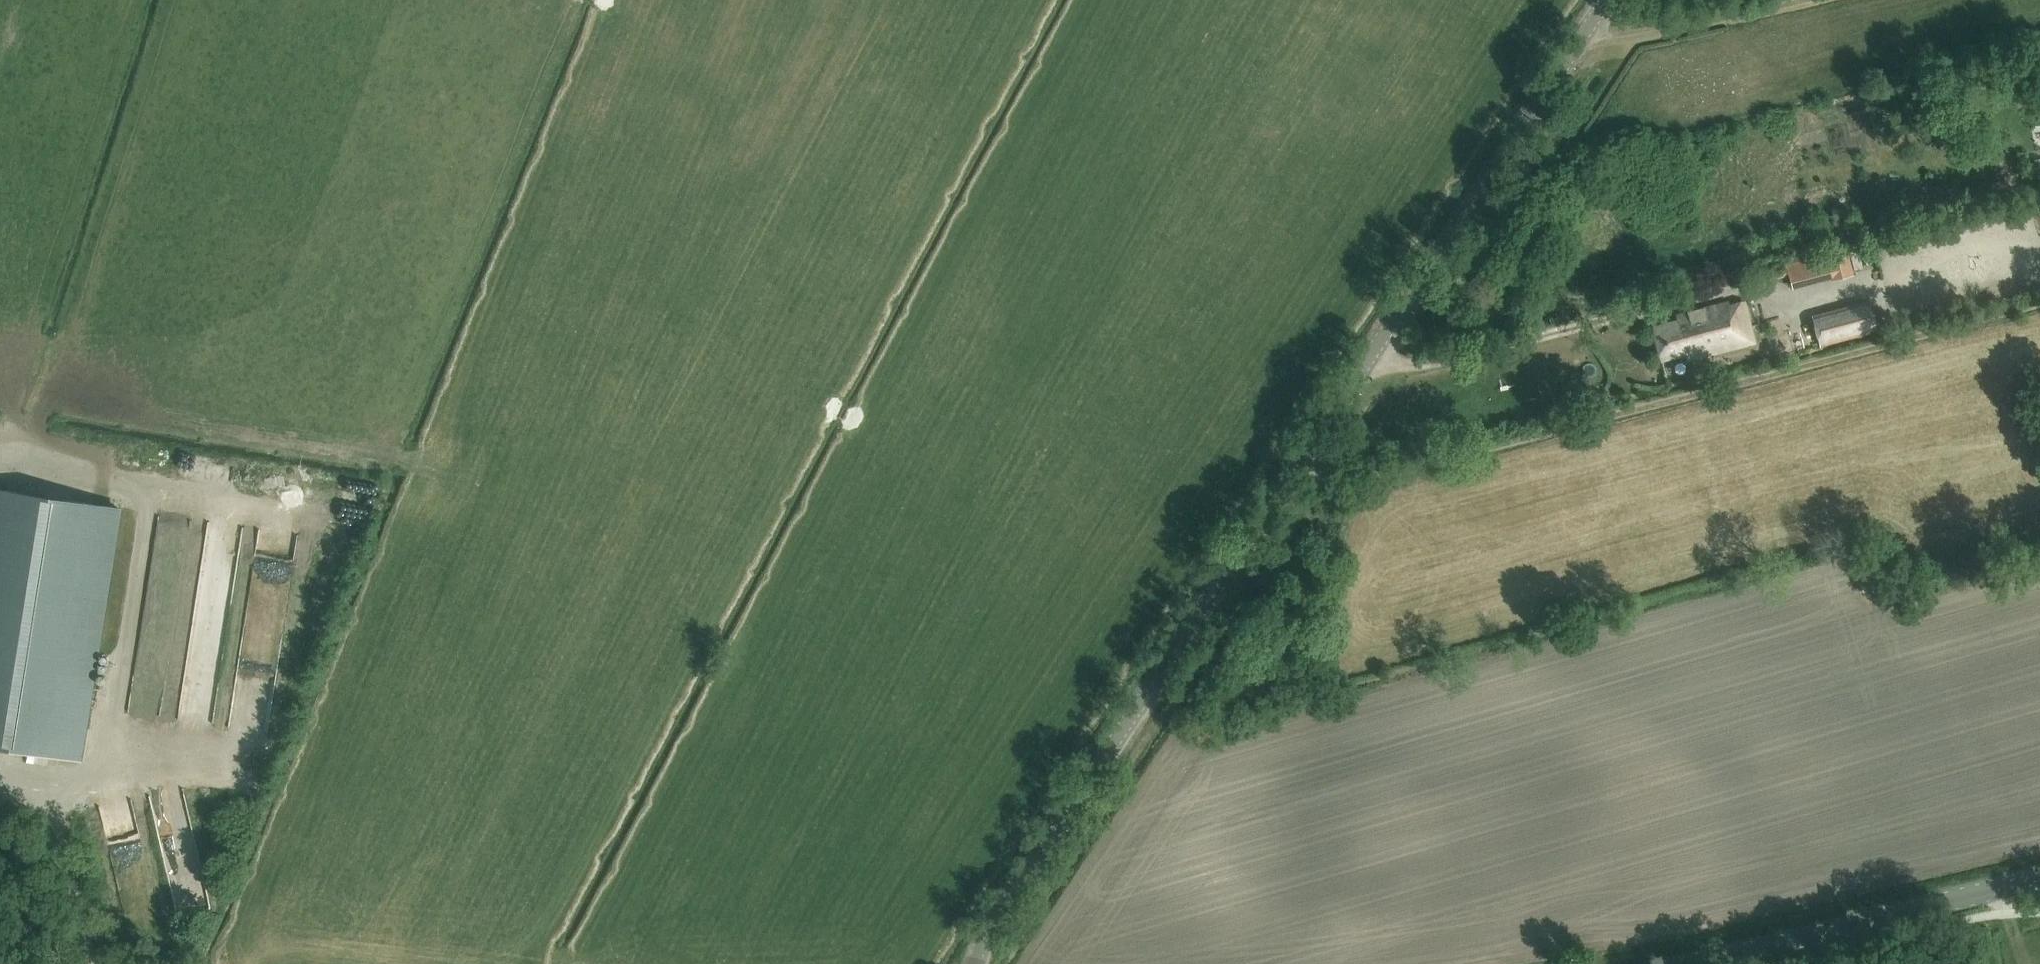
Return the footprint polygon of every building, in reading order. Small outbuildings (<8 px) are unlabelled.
[(1854,275),(1847,249),(1824,254),(1831,279),(1831,281),(1854,275)] [(1870,300),(1812,315),(1821,347),(1878,332),(1870,300)] [(1688,359),(1754,342),(1744,301),(1730,305),(1729,302),(1677,315),(1678,321),(1654,327),(1662,359),(1686,352),(1688,359)] [(1492,338),(1501,335),(1500,329),(1490,332),(1492,338)] [(1604,390),(1587,395),(1590,405),(1607,401),(1604,390)] [(81,762),(122,511),(0,491),(0,748),(81,762)] [(222,700),(188,702),(188,715),(223,713),(222,700)]
